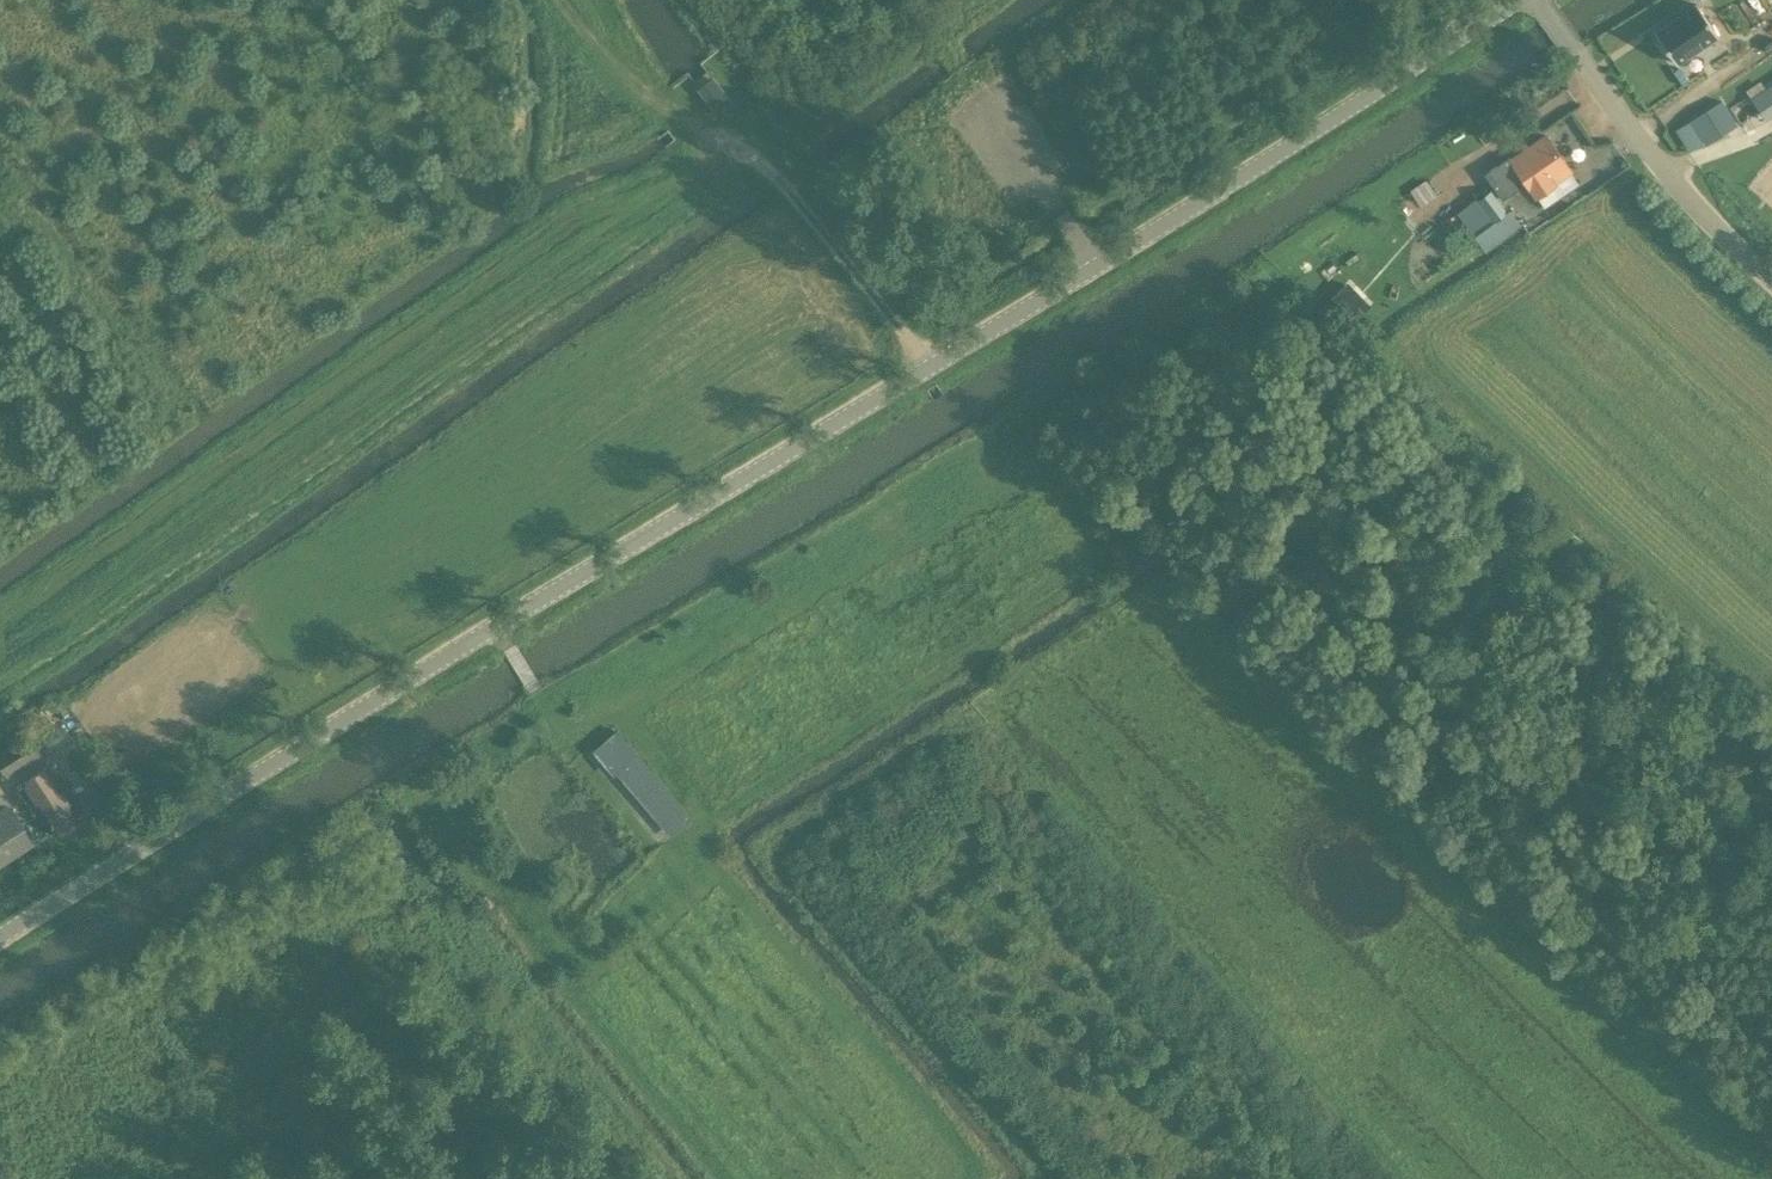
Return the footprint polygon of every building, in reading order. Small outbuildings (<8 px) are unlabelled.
[(1686,3),(1643,32),(1665,61),(1708,33),(1686,3)] [(713,78),(700,89),(716,110),(730,99),(713,78)] [(1771,110),(1771,83),(1751,96),(1764,116),(1771,110)] [(1691,152),(1735,120),(1717,96),(1673,128),(1691,152)] [(1536,195),(1554,183),(1571,171),(1546,135),(1511,158),(1536,195)] [(1419,202),(1434,195),(1426,179),(1411,187),(1419,202)] [(1491,188),(1458,214),(1475,235),(1485,227),(1496,241),(1521,222),(1510,208),(1508,210),(1491,188)] [(1368,308),(1350,285),(1330,302),(1348,324),(1368,308)] [(913,294),(906,299),(910,305),(917,299),(913,294)] [(640,753),(618,727),(592,750),(615,776),(618,773),(634,791),(625,800),(633,810),(622,820),(627,826),(615,837),(630,856),(643,844),(651,853),(692,817),(638,755),(640,753)] [(48,765),(15,787),(34,814),(42,808),(59,834),(83,819),(57,779),(48,765)] [(35,842),(9,802),(0,808),(0,866),(35,842)]
